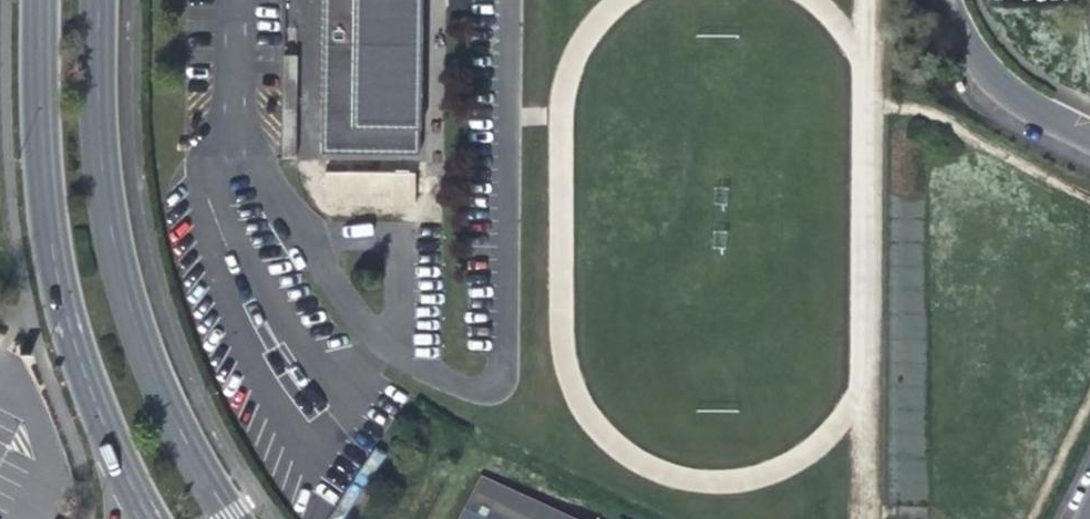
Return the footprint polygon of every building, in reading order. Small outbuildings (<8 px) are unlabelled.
[(413,122),(415,0),(316,0),(314,157),(388,158),(412,158),(413,122)] [(335,198),(359,198),(419,199),(419,179),(372,179),(335,179),(335,198)] [(482,469),(456,518),(577,518),(482,469)]
